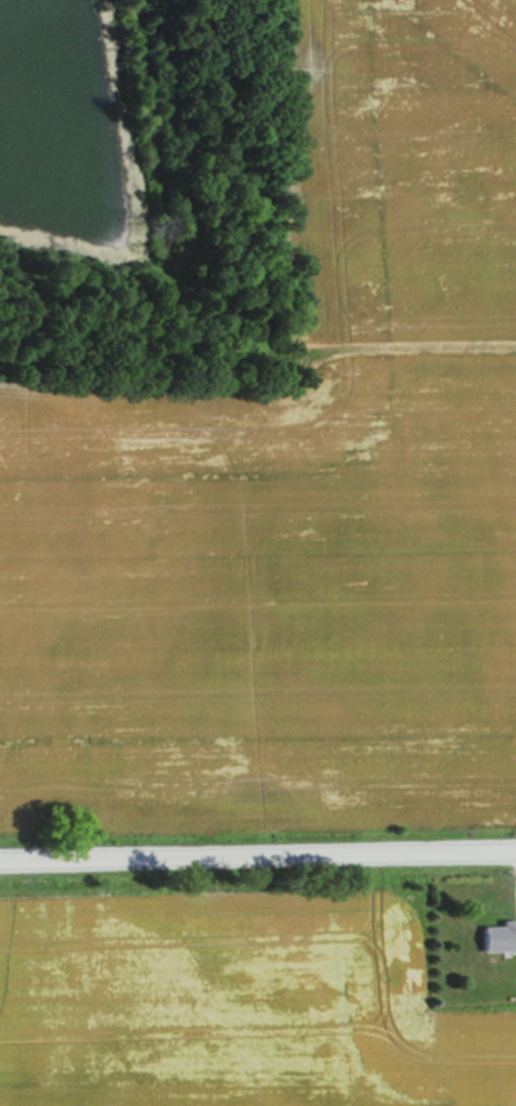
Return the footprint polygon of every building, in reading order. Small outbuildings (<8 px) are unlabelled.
[(477,926),(477,952),(515,952),(515,926),(477,926)]
